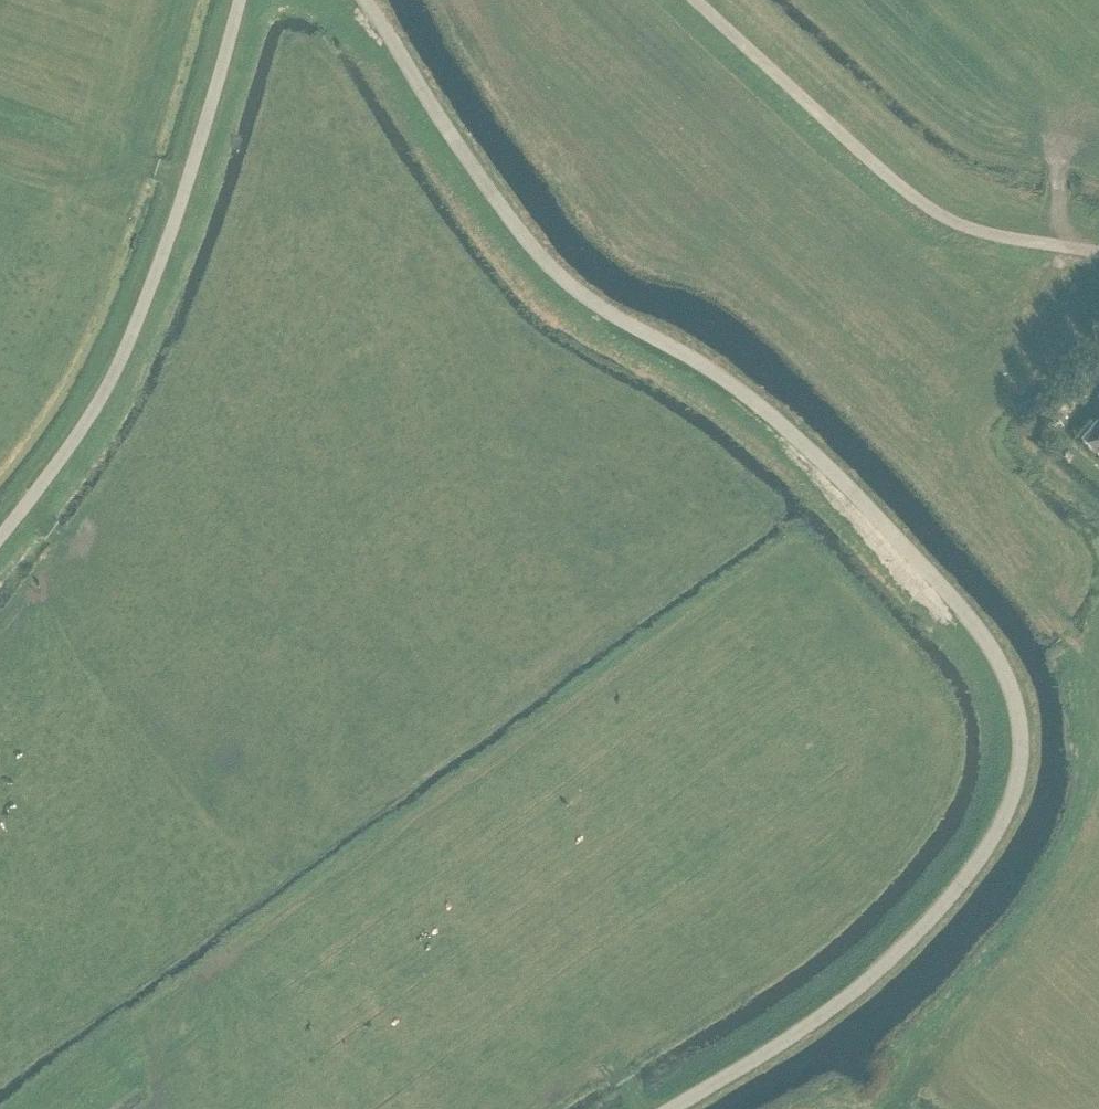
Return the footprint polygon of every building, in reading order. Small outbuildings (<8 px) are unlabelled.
[(1083,444),(1098,458),(1098,426),(1083,444)]
